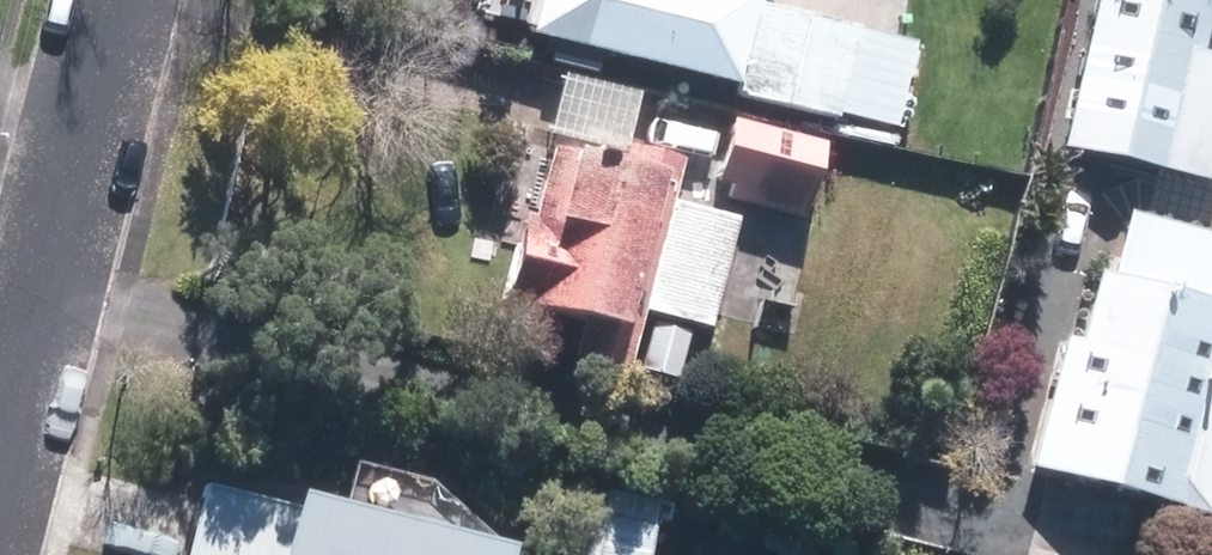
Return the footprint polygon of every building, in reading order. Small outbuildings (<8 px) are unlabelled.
[(622,64),(638,0),(527,0),(517,38),(622,64)] [(1211,188),(1211,184),(1211,58),(1192,53),(1203,0),(1085,0),(1051,151),(1211,188)] [(724,98),(829,124),(852,29),(747,4),(724,98)] [(643,105),(569,86),(557,130),(631,149),(643,105)] [(560,357),(618,372),(670,159),(622,147),(616,170),(540,151),(524,216),(511,214),(490,304),(568,323),(560,357)] [(682,255),(784,279),(810,174),(709,149),(682,255)] [(1200,518),(1206,494),(1211,495),(1211,270),(1163,256),(1154,291),(1087,272),(1069,341),(1056,337),(1020,469),(1200,518)] [(493,552),(277,497),(275,505),(196,485),(178,554),(492,554),(493,552)] [(650,504),(581,494),(572,554),(643,554),(650,504)]
